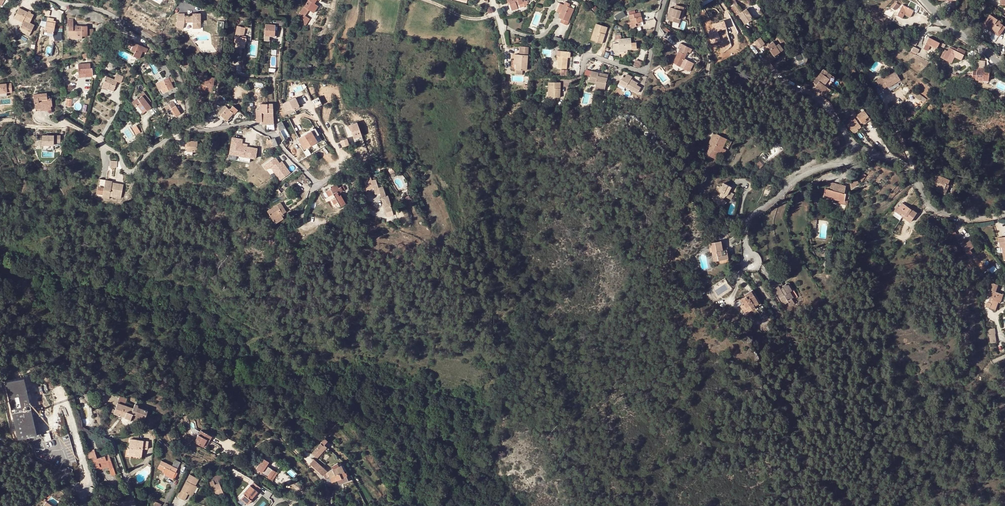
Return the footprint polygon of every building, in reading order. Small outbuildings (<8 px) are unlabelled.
[(300,13),(301,14),(303,15),(304,13),(305,14),(308,9),(313,12),(317,5),(315,4),(314,3),(316,0),(308,0),(300,13)] [(903,5),(897,16),(902,19),(905,15),(910,18),(914,12),(916,13),(919,7),(910,2),(907,8),(903,5)] [(733,6),(737,12),(741,10),(737,3),(733,6)] [(574,9),(571,8),(565,5),(561,4),(557,12),(561,13),(559,18),(562,19),(561,23),(567,26),(574,9)] [(667,20),(678,24),(680,19),(678,18),(680,11),(682,12),(683,8),(676,5),(675,9),(670,8),(667,20)] [(33,14),(18,7),(15,14),(19,16),(24,18),(23,21),(33,26),(34,24),(29,22),(33,14)] [(748,8),(746,9),(753,20),(754,19),(748,8)] [(745,25),(753,20),(746,9),(742,12),(738,14),(745,25)] [(617,21),(626,16),(623,11),(614,16),(617,21)] [(632,22),(632,26),(633,27),(637,26),(637,27),(644,25),(641,13),(636,14),(635,11),(629,12),(632,22)] [(200,28),(200,14),(197,14),(197,12),(189,13),(189,15),(184,15),(184,13),(176,13),(176,14),(176,21),(175,26),(182,28),(184,22),(192,22),(193,28),(200,28)] [(304,15),(305,14),(304,13),(303,15),(301,14),(300,16),(303,18),(304,26),(309,18),(304,15)] [(711,43),(721,41),(718,31),(726,29),(723,18),(724,17),(724,15),(705,20),(711,43)] [(997,33),(1002,25),(1000,23),(1001,22),(990,15),(983,26),(987,29),(988,27),(997,33)] [(54,18),(49,17),(48,21),(47,20),(45,31),(53,32),(56,20),(53,20),(54,18)] [(87,35),(87,28),(87,25),(73,25),(73,18),(68,19),(68,26),(68,35),(82,35),(87,35)] [(276,20),(271,19),(270,24),(265,24),(264,39),(269,40),(269,35),(271,36),(274,36),(274,38),(276,38),(277,25),(275,24),(276,20)] [(33,26),(23,21),(20,27),(31,32),(33,26)] [(607,28),(597,24),(591,41),(602,45),(607,28)] [(1002,25),(997,33),(988,27),(987,29),(999,36),(1004,27),(1002,25)] [(237,26),(234,42),(238,42),(243,43),(245,44),(246,38),(242,37),(242,34),(243,34),(244,27),(237,26)] [(31,32),(20,27),(19,30),(29,35),(31,32)] [(930,45),(937,48),(940,43),(929,38),(923,49),(927,51),(930,45)] [(619,50),(627,50),(632,50),(637,50),(636,43),(631,43),(630,39),(618,40),(618,44),(613,45),(614,53),(620,52),(619,50)] [(127,48),(135,52),(139,44),(131,40),(127,48)] [(780,53),(776,46),(773,42),(766,47),(764,48),(767,53),(769,51),(770,51),(773,54),(772,55),(768,58),(771,62),(776,58),(777,59),(780,57),(778,54),(780,53)] [(680,48),(679,52),(673,63),(680,67),(692,63),(684,59),(686,55),(688,51),(686,51),(688,47),(680,43),(678,47),(680,48)] [(148,48),(139,44),(135,52),(133,56),(140,59),(143,52),(143,51),(144,51),(146,52),(148,48)] [(520,47),(520,55),(528,56),(528,47),(520,47)] [(945,51),(941,58),(948,61),(953,50),(952,49),(950,48),(948,52),(946,50),(945,52),(945,51)] [(957,52),(953,50),(948,61),(952,63),(955,57),(961,61),(964,55),(957,52)] [(570,51),(560,51),(561,56),(558,57),(558,61),(558,68),(568,68),(568,56),(570,56),(570,51)] [(185,55),(180,57),(181,58),(184,66),(189,64),(185,55)] [(520,55),(517,55),(517,65),(517,70),(523,70),(527,71),(528,56),(520,55)] [(90,63),(78,63),(78,65),(79,76),(83,76),(86,76),(90,75),(93,75),(92,67),(90,67),(90,63)] [(692,63),(680,67),(688,71),(692,63)] [(985,69),(977,68),(977,72),(973,71),(972,79),(976,79),(976,78),(980,79),(980,81),(988,81),(989,73),(984,73),(985,69)] [(814,83),(817,85),(815,88),(812,91),(819,96),(821,94),(822,95),(835,78),(824,69),(814,83)] [(596,84),(595,86),(595,87),(605,89),(607,79),(598,77),(599,74),(591,72),(589,82),(596,84)] [(897,82),(898,84),(902,82),(896,72),(884,80),(882,77),(876,81),(882,90),(888,87),(888,88),(897,82)] [(102,86),(108,88),(109,87),(114,89),(117,81),(121,82),(123,77),(116,74),(115,79),(106,76),(102,86)] [(632,78),(627,75),(625,78),(623,77),(619,82),(627,86),(626,88),(633,92),(634,91),(638,94),(641,89),(637,86),(638,84),(631,80),(632,78)] [(205,76),(204,84),(206,85),(205,90),(212,91),(214,77),(205,76)] [(168,77),(156,82),(156,84),(161,93),(173,88),(168,77)] [(0,84),(0,96),(6,95),(5,92),(10,91),(9,82),(0,84)] [(560,83),(549,82),(548,93),(548,98),(555,98),(560,98),(560,83)] [(136,96),(137,97),(138,98),(141,95),(148,103),(151,101),(143,91),(141,93),(136,96)] [(548,93),(547,92),(547,103),(555,103),(555,98),(548,98),(548,93)] [(33,94),(34,102),(35,102),(36,111),(51,109),(50,105),(52,105),(51,97),(47,98),(47,93),(33,94)] [(151,107),(148,103),(141,95),(138,98),(137,97),(132,101),(135,105),(137,104),(143,112),(146,109),(147,110),(151,107)] [(313,100),(316,107),(321,104),(318,97),(313,100)] [(282,103),(286,113),(296,109),(295,106),(298,105),(295,98),(282,103)] [(272,112),(272,103),(267,103),(267,112),(267,114),(261,114),(261,116),(261,121),(260,122),(260,124),(273,123),(273,119),(273,114),(272,114),(272,112)] [(143,113),(143,112),(137,104),(135,105),(137,108),(142,114),(143,113)] [(176,105),(167,109),(169,113),(172,111),(175,116),(180,113),(176,105)] [(221,115),(225,119),(224,120),(227,122),(231,117),(230,116),(233,112),(234,113),(237,110),(233,105),(229,109),(227,107),(225,105),(218,113),(221,115)] [(855,117),(846,124),(851,130),(859,124),(859,123),(861,122),(863,125),(871,119),(864,111),(857,116),(855,117)] [(280,130),(285,127),(282,121),(277,123),(280,130)] [(350,126),(354,140),(362,138),(358,124),(350,126)] [(859,124),(851,130),(854,134),(862,128),(861,126),(859,124)] [(133,125),(130,126),(131,128),(135,136),(138,134),(133,125)] [(315,128),(298,138),(304,149),(317,141),(314,137),(319,134),(315,128)] [(60,140),(61,133),(42,133),(42,143),(54,143),(54,140),(60,140)] [(720,153),(727,139),(714,133),(708,147),(710,148),(707,155),(716,159),(719,153),(720,153)] [(255,158),(257,147),(241,145),(242,139),(232,137),(229,154),(250,157),(255,158)] [(340,140),(342,147),(348,146),(347,139),(340,140)] [(732,141),(727,139),(720,153),(722,154),(721,156),(725,157),(732,141)] [(197,141),(185,140),(185,144),(187,144),(186,146),(187,150),(185,150),(185,154),(192,154),(192,150),(197,151),(197,141)] [(250,162),(250,157),(229,154),(229,159),(250,162)] [(280,179),(290,172),(287,167),(285,169),(279,162),(275,156),(263,164),(266,168),(270,166),(280,179)] [(333,165),(328,168),(332,173),(337,170),(333,165)] [(326,169),(319,175),(322,178),(329,172),(326,169)] [(946,184),(948,185),(950,180),(937,175),(932,185),(936,187),(944,190),(946,184)] [(380,193),(386,212),(392,210),(387,195),(385,195),(382,186),(378,187),(375,179),(371,180),(370,176),(364,182),(367,191),(374,188),(376,194),(380,193)] [(112,184),(112,182),(112,181),(99,179),(96,196),(102,197),(103,194),(109,195),(110,193),(121,195),(123,184),(114,183),(114,184),(112,184)] [(330,188),(333,193),(335,197),(332,199),(336,207),(345,202),(340,194),(339,195),(338,193),(339,192),(342,190),(340,187),(338,188),(336,183),(329,187),(330,188)] [(845,201),(845,198),(846,194),(845,193),(846,186),(835,183),(833,190),(828,189),(829,186),(827,186),(826,189),(825,189),(824,197),(838,200),(845,201)] [(723,199),(726,197),(727,196),(729,191),(731,187),(724,184),(720,192),(722,193),(720,196),(719,195),(714,200),(722,208),(727,203),(723,199)] [(949,186),(948,185),(946,184),(944,190),(936,187),(935,190),(945,195),(949,186)] [(727,196),(726,197),(731,200),(734,194),(729,191),(727,196)] [(283,217),(282,215),(281,214),(283,213),(286,211),(280,202),(267,210),(275,222),(283,217)] [(902,203),(896,212),(900,215),(901,213),(911,220),(917,213),(902,203)] [(841,207),(839,206),(836,211),(838,212),(836,215),(840,217),(841,214),(842,214),(845,209),(846,207),(842,205),(841,207)] [(901,213),(900,215),(910,222),(911,220),(901,213)] [(953,228),(946,233),(951,240),(957,235),(953,228)] [(967,238),(962,242),(966,248),(964,250),(969,257),(973,254),(971,251),(976,248),(971,241),(970,242),(967,238)] [(718,252),(719,261),(728,259),(727,250),(723,251),(721,242),(711,244),(712,248),(710,248),(711,253),(713,253),(718,252)] [(779,287),(775,289),(784,305),(789,303),(791,306),(795,304),(793,300),(797,298),(789,283),(783,287),(783,288),(781,289),(779,287)] [(995,310),(998,302),(1000,296),(1002,297),(1003,294),(990,289),(988,296),(991,297),(994,298),(993,300),(990,299),(989,302),(988,302),(987,306),(990,307),(990,308),(995,310)] [(753,291),(745,295),(746,297),(740,301),(743,305),(741,306),(745,313),(749,311),(749,312),(762,304),(753,291)] [(996,328),(989,329),(990,343),(997,343),(996,328)] [(5,381),(8,392),(9,399),(4,400),(3,402),(5,409),(11,408),(18,438),(28,436),(28,439),(35,437),(34,435),(37,434),(30,404),(29,398),(24,377),(5,381)] [(0,382),(4,400),(9,399),(8,392),(5,381),(0,382)] [(133,408),(117,403),(114,413),(124,417),(124,418),(124,419),(124,420),(125,421),(126,421),(127,422),(129,421),(130,421),(131,419),(131,418),(133,414),(145,418),(147,410),(138,407),(138,406),(138,405),(138,404),(137,403),(136,403),(135,404),(133,408)] [(143,422),(145,418),(133,414),(131,418),(143,422)] [(211,436),(200,430),(194,442),(203,446),(206,439),(209,440),(211,436)] [(328,441),(325,438),(315,449),(318,452),(328,441)] [(148,441),(130,439),(128,453),(135,453),(135,455),(141,456),(142,448),(147,449),(148,441)] [(97,458),(95,452),(89,454),(88,453),(87,453),(88,460),(90,459),(91,460),(94,469),(107,464),(108,466),(109,469),(113,467),(109,454),(97,458)] [(268,461),(263,458),(256,468),(261,472),(261,473),(270,478),(274,471),(265,465),(268,461)] [(172,465),(178,467),(180,461),(175,459),(172,465)] [(310,463),(323,475),(328,472),(314,459),(310,463)] [(162,472),(165,473),(173,477),(176,471),(177,468),(161,460),(158,468),(163,470),(162,472)] [(339,465),(333,468),(328,471),(330,477),(344,471),(341,464),(339,465)] [(177,472),(176,471),(173,477),(165,473),(164,475),(174,479),(177,472)] [(221,471),(216,474),(214,474),(211,476),(213,481),(210,483),(215,497),(224,493),(219,482),(225,478),(221,471)] [(338,480),(346,476),(344,471),(330,477),(332,482),(338,480)] [(199,478),(190,474),(178,496),(184,500),(188,493),(189,494),(194,485),(195,485),(199,478)] [(241,498),(247,503),(250,499),(251,499),(257,491),(249,485),(243,493),(244,494),(241,498)]
